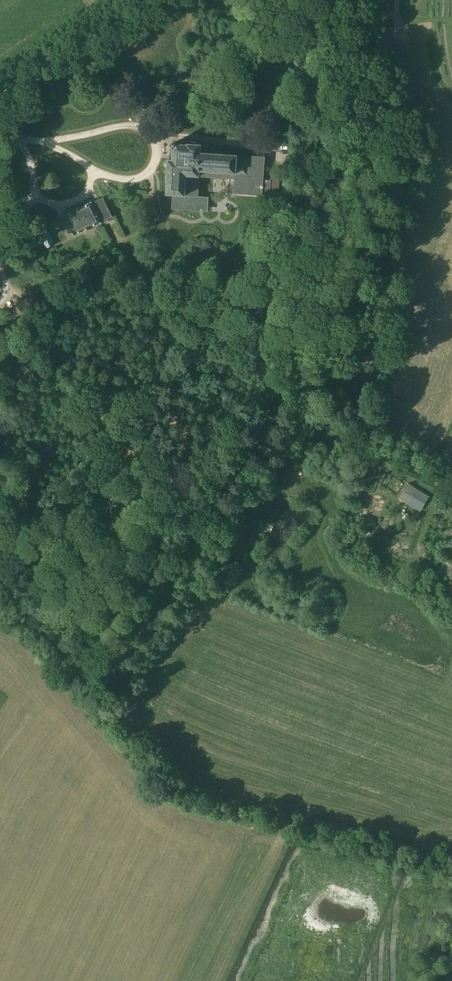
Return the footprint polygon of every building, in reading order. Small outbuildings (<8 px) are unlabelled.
[(168,159),(167,181),(168,181),(167,194),(173,194),(175,194),(175,197),(174,207),(195,208),(196,196),(198,196),(199,176),(235,178),(234,193),(262,194),(262,193),(270,194),(270,179),(264,179),(265,157),(237,155),(201,152),(201,144),(187,143),(187,144),(179,144),(178,143),(176,141),(170,145),(173,148),(172,159),(168,159)] [(91,202),(82,207),(81,206),(73,210),(73,211),(64,215),(64,216),(61,218),(64,226),(68,224),(74,235),(83,231),(84,232),(92,228),(102,223),(97,214),(100,212),(104,221),(112,217),(103,197),(95,201),(96,203),(93,205),(91,202)] [(55,245),(45,225),(37,229),(47,249),(55,245)] [(164,283),(167,293),(173,291),(171,280),(164,283)] [(375,341),(371,348),(381,354),(385,347),(375,341)] [(430,496),(408,483),(399,498),(420,511),(430,496)] [(207,576),(215,579),(221,568),(212,565),(207,576)]
